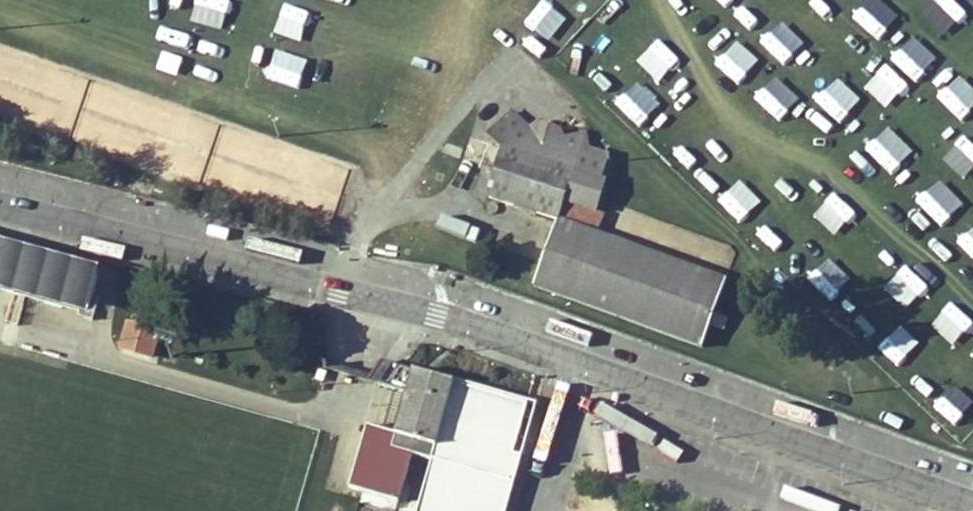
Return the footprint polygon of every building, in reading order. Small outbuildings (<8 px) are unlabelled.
[(24,50),(0,44),(0,108),(8,110),(24,50)] [(726,280),(595,232),(579,226),(585,206),(595,209),(599,197),(605,176),(600,174),(607,152),(589,147),(586,128),(582,130),(558,136),(534,128),(513,107),(486,131),(500,149),(485,197),(557,219),(533,286),(701,346),(726,280)] [(561,125),(538,118),(534,128),(558,136),(561,125)] [(161,169),(197,182),(206,158),(169,145),(161,169)] [(585,206),(579,226),(595,232),(601,212),(595,209),(585,206)] [(86,312),(96,274),(0,247),(0,288),(86,312)] [(125,319),(117,348),(153,358),(161,329),(125,319)] [(391,363),(377,383),(381,384),(406,391),(391,446),(430,457),(514,481),(521,456),(513,454),(528,402),(391,363)] [(327,371),(320,369),(316,379),(323,382),(327,371)] [(417,500),(455,510),(505,510),(514,481),(430,457),(417,500)]
